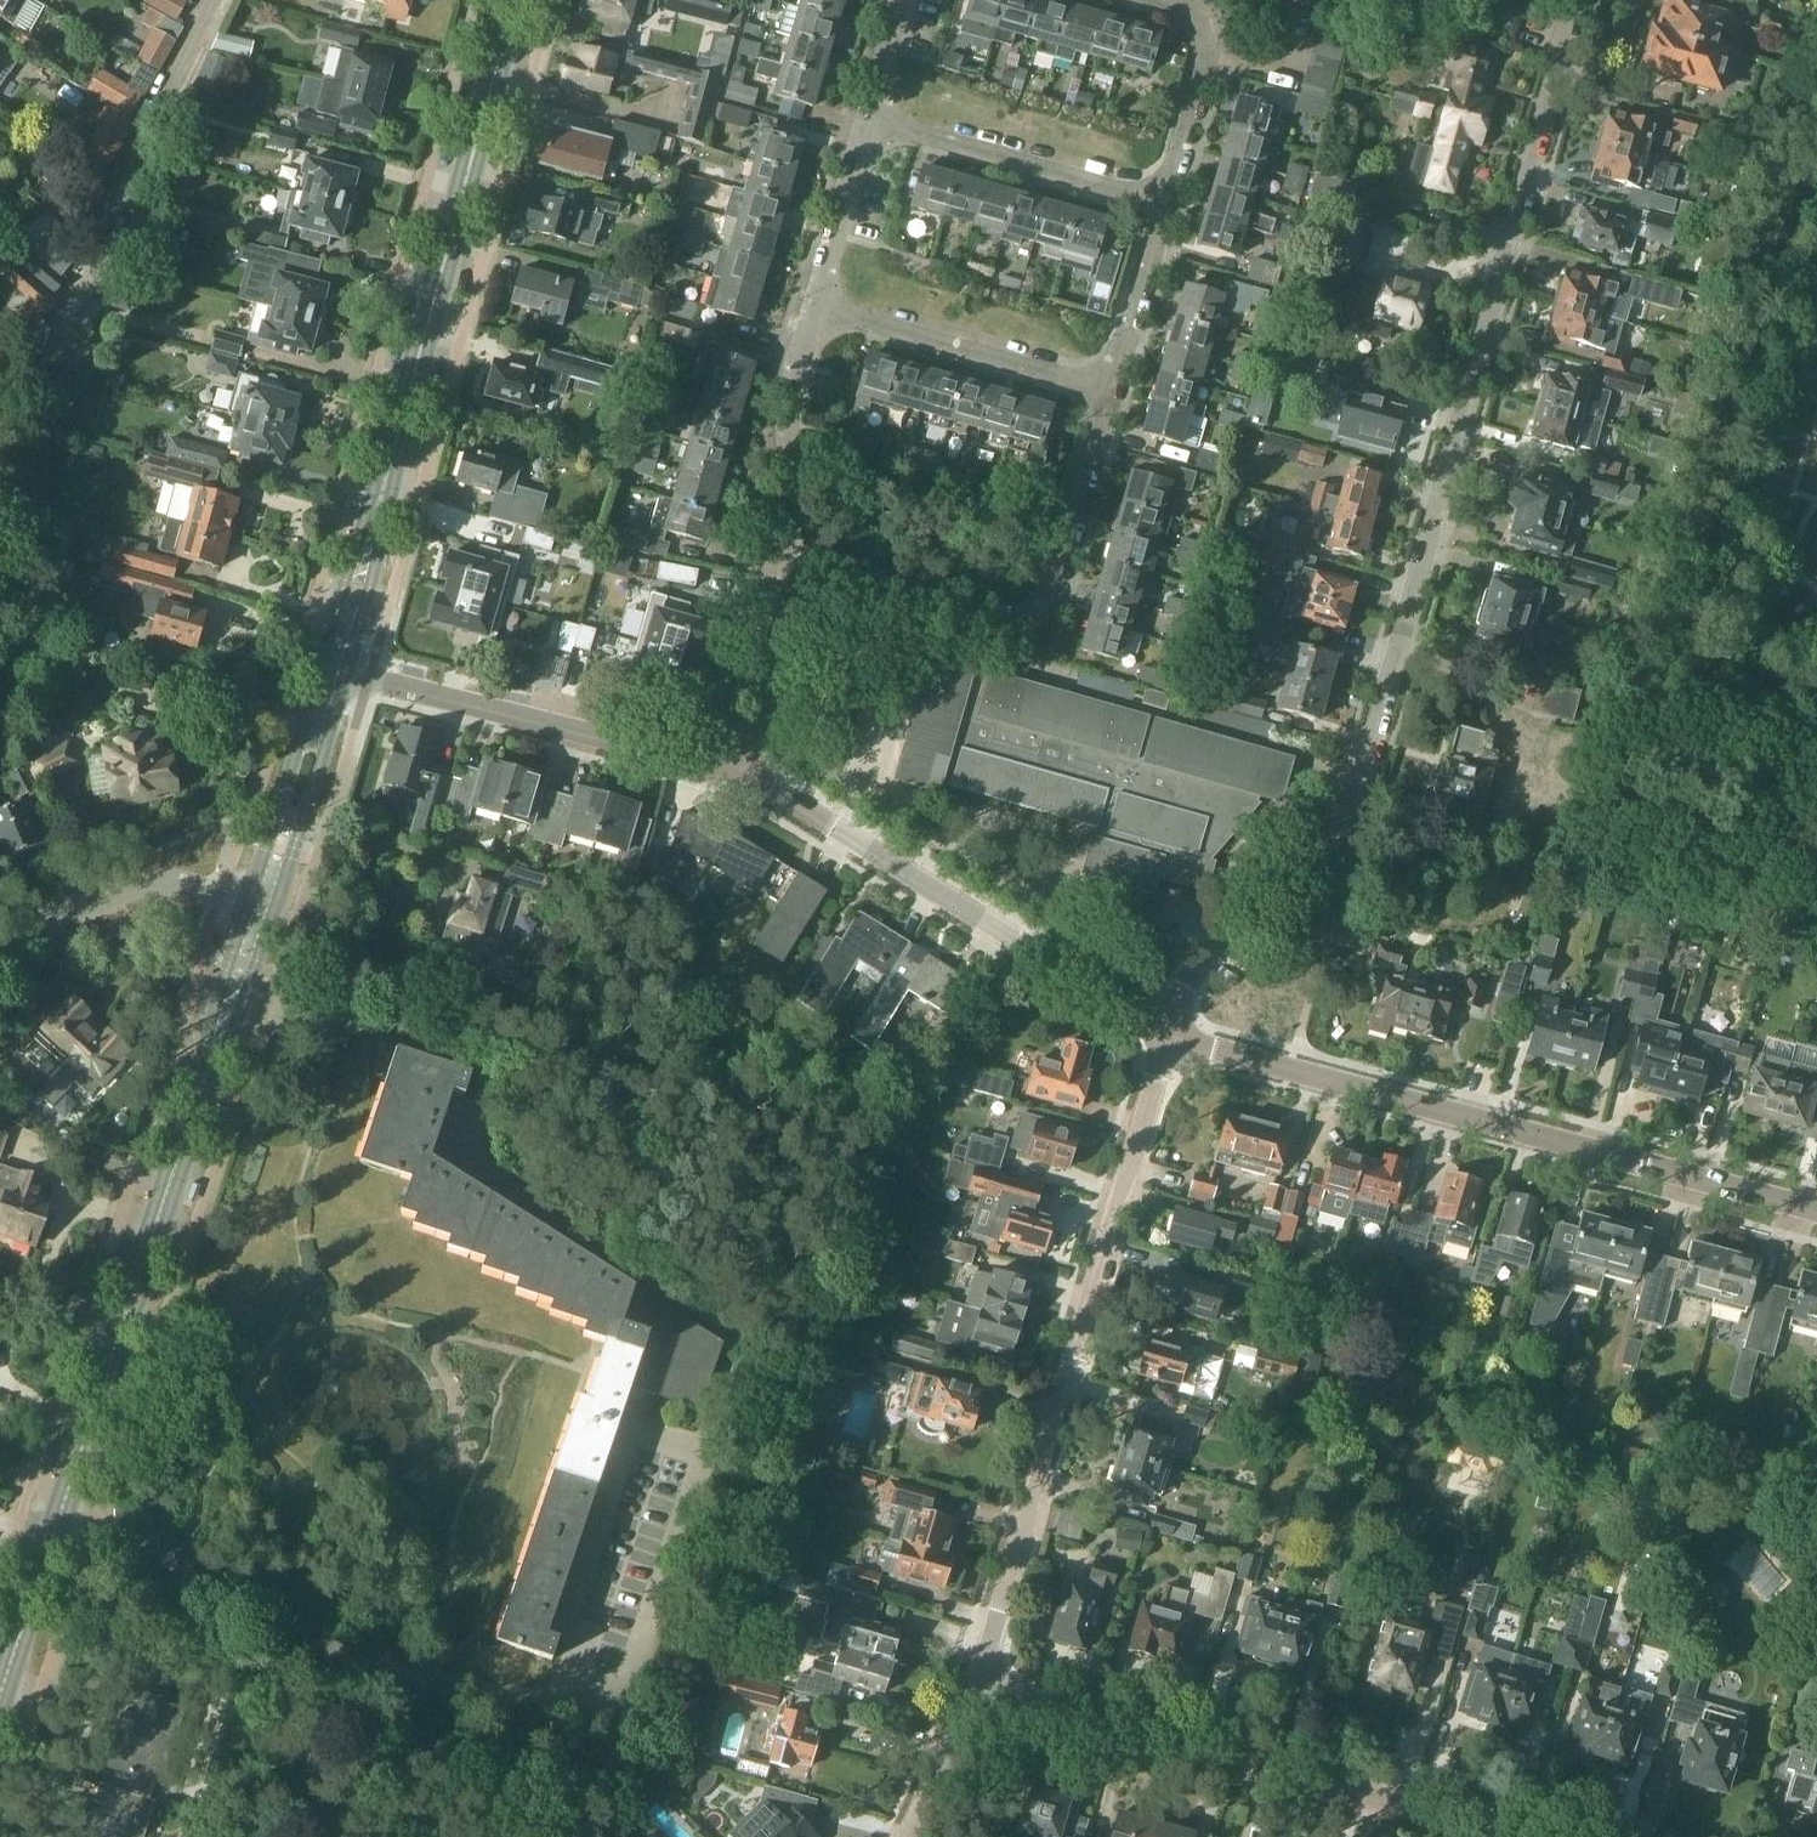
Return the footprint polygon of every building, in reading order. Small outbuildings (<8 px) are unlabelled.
[(15,24),(29,0),(0,0),(0,16),(15,24)] [(186,0),(141,0),(177,20),(188,1),(186,0)] [(387,6),(384,18),(406,24),(412,0),(363,0),(387,6)] [(628,26),(633,9),(652,14),(655,0),(589,0),(585,15),(601,19),(598,35),(625,41),(628,26)] [(667,11),(739,29),(745,3),(734,0),(669,0),(667,11)] [(750,8),(770,12),(773,0),(752,0),(750,8)] [(802,7),(840,17),(844,0),(804,0),(802,7)] [(1006,0),(972,0),(967,17),(965,16),(963,24),(960,33),(994,43),(995,38),(999,26),(1006,0)] [(999,26),(995,38),(1014,43),(1017,31),(1029,35),(1039,0),(1006,0),(999,26)] [(1053,0),(1039,0),(1029,35),(1041,38),(1038,50),(1056,56),(1070,5),(1053,0)] [(1356,3),(1344,0),(1339,0),(1336,12),(1353,16),(1356,3)] [(1685,38),(1685,40),(1716,48),(1721,30),(1735,34),(1736,29),(1739,19),(1735,18),(1670,0),(1668,0),(1660,31),(1659,32),(1685,38)] [(794,35),(831,45),(840,17),(802,7),(787,3),(779,31),(794,35)] [(1100,14),(1070,5),(1056,56),(1074,61),(1077,48),(1089,52),(1100,14)] [(141,22),(154,30),(138,60),(158,71),(175,41),(176,42),(184,28),(149,8),(141,22)] [(1100,14),(1089,52),(1101,55),(1097,67),(1116,73),(1131,22),(1100,14)] [(1786,38),(1791,21),(1764,14),(1759,31),(1786,38)] [(319,38),(357,48),(361,33),(324,22),(319,38)] [(1131,22),(1116,73),(1134,78),(1138,66),(1151,69),(1162,31),(1131,22)] [(19,26),(8,45),(22,52),(32,33),(19,26)] [(1320,26),(1316,39),(1343,47),(1346,34),(1320,26)] [(1659,32),(1660,31),(1655,30),(1644,69),(1697,84),(1697,86),(1710,90),(1711,87),(1720,89),(1731,52),(1716,48),(1685,40),(1685,38),(1659,32)] [(135,59),(141,48),(114,32),(108,43),(135,59)] [(250,41),(226,36),(220,34),(213,48),(212,48),(211,51),(246,59),(250,60),(254,42),(250,41)] [(831,45),(794,35),(785,66),(823,75),(831,45)] [(742,39),(737,54),(757,59),(761,44),(742,39)] [(1343,47),(1316,39),(1312,53),(1339,61),(1343,47)] [(1443,58),(1443,62),(1444,66),(1446,69),(1448,72),(1443,90),(1451,92),(1446,111),(1486,122),(1489,123),(1490,123),(1494,108),(1491,105),(1492,101),(1477,97),(1478,92),(1482,93),(1485,79),(1482,78),(1489,53),(1456,44),(1456,46),(1453,47),(1449,48),(1446,51),(1444,54),(1443,58)] [(324,78),(324,80),(382,95),(390,62),(354,53),(342,49),(334,80),(324,78)] [(721,78),(667,64),(623,52),(621,61),(575,49),(566,82),(607,94),(612,74),(626,78),(629,69),(690,85),(675,138),(703,146),(711,118),(715,102),(721,78)] [(11,72),(18,62),(5,53),(0,61),(0,88),(11,72)] [(945,65),(959,69),(963,57),(949,53),(945,65)] [(1339,61),(1312,53),(1309,68),(1335,76),(1339,61)] [(699,57),(695,70),(725,77),(730,59),(711,54),(710,58),(707,59),(699,57)] [(1182,67),(1185,58),(1173,55),(1170,64),(1182,67)] [(823,75),(785,66),(760,59),(756,75),(781,82),(777,93),(815,103),(823,75)] [(747,68),(735,65),(725,99),(754,107),(759,90),(742,85),(747,68)] [(235,68),(230,66),(223,84),(227,86),(235,68)] [(1335,76),(1309,68),(1305,82),(1331,89),(1335,76)] [(100,70),(88,90),(129,115),(141,95),(100,70)] [(1013,89),(1018,73),(1005,70),(1000,85),(1013,89)] [(1018,73),(1013,89),(1020,91),(1025,75),(1018,73)] [(373,126),(382,95),(324,80),(316,111),(373,126)] [(1305,82),(1301,95),(1328,103),(1331,89),(1305,82)] [(1398,85),(1395,97),(1433,108),(1437,95),(1398,85)] [(1074,103),(1091,108),(1094,96),(1077,92),(1074,103)] [(1230,127),(1269,138),(1279,141),(1285,121),(1274,118),(1278,107),(1239,95),(1230,127)] [(1328,103),(1301,95),(1297,110),(1324,118),(1328,103)] [(1433,108),(1395,97),(1394,97),(1391,110),(1430,121),(1433,108)] [(715,102),(711,118),(718,120),(718,121),(747,129),(752,113),(715,102)] [(1612,108),(1601,143),(1647,156),(1651,142),(1668,146),(1671,134),(1661,131),(1662,126),(1639,119),(1640,116),(1612,108)] [(1418,146),(1408,181),(1451,193),(1460,159),(1463,160),(1463,158),(1467,146),(1464,145),(1465,140),(1469,141),(1480,144),(1481,140),(1482,140),(1485,139),(1490,123),(1489,123),(1486,122),(1446,111),(1439,136),(1435,150),(1418,146)] [(301,113),(296,129),(331,138),(336,123),(301,113)] [(1696,134),(1699,119),(1675,114),(1672,129),(1696,134)] [(661,134),(615,121),(608,145),(552,130),(543,165),(599,180),(605,159),(618,163),(622,151),(654,160),(661,134)] [(1705,123),(1700,143),(1729,151),(1735,131),(1705,123)] [(268,143),(293,149),(297,134),(272,127),(268,143)] [(1269,138),(1230,127),(1222,156),(1260,167),(1269,138)] [(123,145),(100,130),(81,158),(103,173),(123,145)] [(747,160),(756,162),(794,173),(803,142),(765,131),(762,143),(752,141),(747,160)] [(1601,143),(1591,179),(1619,187),(1620,184),(1644,191),(1645,187),(1661,191),(1669,162),(1647,156),(1601,143)] [(657,150),(653,164),(668,168),(672,155),(657,150)] [(1260,167),(1222,156),(1213,185),(1252,196),(1260,167)] [(304,193),(347,205),(356,173),(307,160),(303,174),(309,175),(304,193)] [(1287,174),(1306,180),(1310,166),(1290,160),(1287,174)] [(794,173),(756,162),(748,191),(786,202),(794,173)] [(945,214),(956,176),(924,166),(913,205),(945,214)] [(1358,184),(1316,172),(1308,199),(1350,211),(1358,184)] [(1306,180),(1287,174),(1283,188),(1303,193),(1306,180)] [(956,176),(945,214),(975,223),(986,185),(956,176)] [(986,185),(975,223),(986,226),(984,234),(1003,240),(1016,193),(986,185)] [(1293,224),(1275,218),(1247,210),(1252,196),(1213,185),(1205,215),(1243,226),(1270,233),(1288,239),(1293,224)] [(347,205),(304,193),(291,190),(285,211),(293,213),(289,225),(302,229),(300,238),(326,245),(329,235),(339,238),(347,205)] [(786,202),(748,191),(740,220),(778,231),(786,202)] [(1047,202),(1016,193),(1003,240),(1020,245),(1022,236),(1035,240),(1047,202)] [(1694,221),(1702,223),(1706,208),(1699,206),(1655,193),(1650,209),(1651,209),(1654,209),(1694,221)] [(91,216),(64,195),(52,210),(79,231),(91,216)] [(593,213),(541,198),(539,203),(535,201),(529,223),(534,225),(533,229),(584,243),(596,247),(607,210),(617,213),(628,216),(631,205),(620,202),(598,196),(593,213)] [(1047,202),(1035,240),(1046,244),(1043,256),(1062,261),(1077,211),(1047,202)] [(1648,228),(1585,208),(1581,223),(1578,223),(1574,238),(1617,252),(1614,263),(1629,267),(1638,236),(1673,247),(1681,222),(1653,213),(1648,228)] [(1103,255),(1098,254),(1108,220),(1077,211),(1062,261),(1080,266),(1098,272),(1096,280),(1114,285),(1124,254),(1105,249),(1103,255)] [(1243,226),(1205,215),(1196,244),(1234,255),(1243,226)] [(778,231),(740,220),(725,216),(720,236),(724,237),(721,247),(731,250),(769,261),(778,231)] [(1341,254),(1338,265),(1357,270),(1368,228),(1333,220),(1325,250),(1341,254)] [(32,253),(20,268),(53,295),(65,280),(61,276),(75,259),(63,249),(73,236),(55,221),(30,251),(32,253)] [(246,238),(288,249),(292,232),(251,221),(246,238)] [(690,224),(686,238),(705,243),(709,229),(690,224)] [(705,243),(686,238),(682,251),(702,257),(705,243)] [(239,253),(238,260),(248,263),(263,266),(264,267),(268,251),(244,244),(242,244),(239,253)] [(769,261),(731,250),(721,247),(718,259),(728,262),(723,278),(761,288),(769,261)] [(269,248),(268,251),(264,267),(263,266),(253,302),(273,307),(317,319),(325,286),(316,284),(322,262),(269,248)] [(1253,257),(1247,279),(1276,287),(1282,265),(1253,257)] [(943,275),(947,264),(931,259),(927,270),(943,275)] [(983,272),(964,266),(960,278),(979,284),(983,272)] [(540,319),(560,325),(572,283),(521,269),(511,304),(542,313),(540,319)] [(643,288),(625,280),(587,269),(583,285),(610,292),(608,301),(637,309),(638,305),(648,307),(651,293),(642,290),(643,288)] [(1566,270),(1556,303),(1599,315),(1624,322),(1624,323),(1627,323),(1634,298),(1667,309),(1676,311),(1683,290),(1629,274),(1614,270),(1611,283),(1593,278),(1566,270)] [(1367,278),(1352,330),(1387,340),(1392,324),(1416,330),(1429,286),(1387,274),(1385,283),(1367,278)] [(1022,281),(1003,275),(1000,285),(1019,291),(1022,281)] [(13,308),(3,320),(23,338),(45,313),(56,301),(51,297),(28,276),(17,288),(30,299),(18,313),(13,308)] [(723,278),(723,279),(714,276),(705,306),(715,308),(714,309),(752,320),(761,288),(723,278)] [(1207,291),(1185,284),(1177,314),(1214,325),(1218,311),(1249,310),(1251,304),(1261,307),(1266,290),(1225,278),(1221,292),(1208,288),(1207,291)] [(1020,294),(1031,297),(1034,287),(1023,283),(1020,294)] [(698,304),(696,303),(669,295),(665,309),(664,313),(693,321),(698,304)] [(1090,299),(1087,311),(1104,316),(1107,304),(1090,299)] [(253,303),(256,303),(246,343),(294,356),(296,348),(309,351),(317,319),(273,307),(253,302),(253,303)] [(1556,303),(1547,337),(1574,344),(1574,342),(1599,349),(1607,351),(1615,353),(1624,323),(1624,322),(1599,315),(1556,303)] [(1214,325),(1177,314),(1168,344),(1205,355),(1214,325)] [(701,333),(657,321),(653,336),(696,349),(701,333)] [(211,350),(240,358),(245,338),(216,330),(211,350)] [(1807,334),(1789,394),(1816,402),(1816,336),(1807,334)] [(1168,344),(1159,373),(1197,384),(1205,355),(1168,344)] [(1282,358),(1294,361),(1320,369),(1323,358),(1286,347),(1282,358)] [(700,349),(691,378),(744,392),(753,363),(717,353),(717,354),(700,349)] [(1256,356),(1237,351),(1234,363),(1253,369),(1256,356)] [(1607,351),(1602,367),(1607,369),(1627,374),(1646,379),(1646,380),(1648,380),(1653,363),(1631,357),(1615,353),(1607,351)] [(233,379),(238,359),(210,352),(205,371),(233,379)] [(488,376),(484,391),(488,392),(487,394),(539,408),(543,394),(544,391),(565,396),(565,394),(569,382),(570,378),(577,380),(612,390),(615,390),(620,373),(620,372),(546,352),(545,353),(540,375),(496,363),(492,377),(488,376)] [(888,408),(901,363),(870,354),(855,404),(869,408),(870,403),(888,408)] [(901,363),(888,408),(888,409),(905,414),(907,407),(920,411),(931,372),(901,363)] [(1234,363),(1231,378),(1250,382),(1253,369),(1234,363)] [(1607,369),(1602,387),(1641,398),(1646,380),(1646,379),(1627,374),(1607,369)] [(961,380),(931,372),(920,411),(932,414),(929,423),(948,429),(961,380)] [(1159,373),(1151,403),(1188,413),(1203,417),(1207,406),(1193,396),(1197,384),(1159,373)] [(1548,373),(1540,404),(1588,418),(1600,421),(1603,422),(1608,403),(1611,393),(1601,390),(1590,387),(1591,383),(1555,373),(1555,375),(1548,373)] [(238,374),(228,412),(294,429),(298,413),(294,412),(297,400),(284,396),(287,387),(238,374)] [(73,393),(85,397),(89,381),(77,378),(73,393)] [(744,392),(691,378),(691,379),(706,383),(697,415),(735,424),(744,392)] [(992,389),(961,380),(948,429),(966,434),(969,425),(980,428),(992,389)] [(1266,426),(1275,391),(1256,386),(1247,421),(1266,426)] [(992,389),(980,428),(992,432),(989,441),(1008,446),(1022,398),(992,389)] [(653,403),(673,408),(677,395),(657,390),(653,403)] [(1354,393),(1350,408),(1345,426),(1379,436),(1377,447),(1392,451),(1404,409),(1380,403),(1381,400),(1354,393)] [(1031,401),(1022,398),(1008,446),(1025,451),(1022,461),(1042,466),(1048,447),(1042,445),(1047,426),(1061,430),(1067,412),(1053,408),(1053,407),(1041,404),(1043,397),(1033,394),(1031,401)] [(673,408),(653,403),(649,416),(667,421),(669,412),(672,412),(673,408)] [(1188,413),(1151,403),(1142,433),(1179,444),(1188,413)] [(1540,404),(1531,436),(1538,438),(1538,440),(1572,450),(1573,446),(1584,449),(1588,450),(1595,452),(1603,422),(1600,421),(1588,418),(1540,404)] [(1222,409),(1218,424),(1238,429),(1242,414),(1222,409)] [(294,429),(228,412),(227,414),(237,416),(228,450),(280,464),(284,449),(288,450),(294,429)] [(697,415),(689,443),(726,453),(735,424),(697,415)] [(1262,454),(1279,458),(1284,439),(1266,435),(1262,454)] [(225,453),(172,438),(167,454),(220,469),(225,453)] [(1327,450),(1302,444),(1294,442),(1291,452),(1300,454),(1298,461),(1323,467),(1327,450)] [(689,443),(680,473),(718,483),(726,453),(689,443)] [(897,448),(895,458),(904,460),(907,450),(897,448)] [(465,449),(455,481),(496,493),(497,491),(513,496),(506,521),(537,529),(547,496),(515,487),(521,465),(505,461),(505,460),(504,460),(465,449)] [(636,462),(656,467),(660,454),(640,449),(636,462)] [(1200,450),(1195,467),(1224,475),(1229,458),(1200,450)] [(1621,463),(1583,452),(1578,468),(1617,478),(1621,463)] [(201,469),(163,458),(152,455),(145,478),(170,484),(169,487),(174,489),(166,518),(170,519),(227,535),(236,502),(213,496),(220,472),(201,467),(201,469)] [(955,476),(966,479),(969,466),(939,457),(935,470),(955,476)] [(600,459),(595,476),(618,482),(623,465),(600,459)] [(1139,468),(1138,473),(1132,471),(1123,503),(1170,517),(1179,487),(1191,491),(1196,472),(1151,459),(1147,471),(1139,468)] [(970,461),(969,466),(966,479),(973,481),(978,464),(970,461)] [(656,467),(636,462),(632,475),(652,481),(656,467)] [(1318,480),(1311,506),(1371,524),(1385,477),(1349,466),(1340,497),(1330,494),(1333,484),(1318,480)] [(1795,478),(1766,470),(1761,487),(1790,495),(1795,478)] [(658,495),(658,497),(710,510),(718,483),(680,473),(672,499),(658,495)] [(1509,486),(1505,503),(1513,511),(1516,512),(1517,508),(1563,519),(1567,504),(1580,507),(1584,494),(1584,492),(1587,483),(1582,481),(1573,479),(1559,475),(1557,484),(1526,475),(1526,478),(1520,476),(1518,484),(1509,486)] [(1593,478),(1590,488),(1613,494),(1616,495),(1619,485),(1620,482),(1594,475),(1593,478)] [(710,510),(658,497),(646,535),(616,526),(611,541),(651,553),(655,538),(661,540),(664,529),(701,540),(705,526),(710,528),(714,513),(709,511),(710,510)] [(1305,520),(1309,507),(1291,503),(1281,501),(1278,513),(1305,520)] [(1123,503),(1115,531),(1152,541),(1162,544),(1170,517),(1123,503)] [(1371,524),(1311,506),(1307,519),(1322,524),(1317,542),(1326,544),(1326,545),(1362,556),(1371,524)] [(1516,512),(1508,541),(1559,555),(1559,554),(1571,557),(1575,545),(1565,542),(1570,522),(1563,519),(1517,508),(1516,512)] [(227,535),(170,519),(161,551),(177,556),(218,568),(227,535)] [(1220,569),(1225,548),(1228,533),(1212,529),(1208,544),(1204,565),(1220,569)] [(1152,541),(1115,531),(1106,560),(1144,571),(1152,541)] [(1274,531),(1270,545),(1296,552),(1299,538),(1274,531)] [(1183,535),(1179,549),(1199,554),(1202,540),(1183,535)] [(179,561),(151,554),(136,550),(137,547),(109,539),(108,542),(105,541),(100,559),(147,571),(174,579),(179,561)] [(574,541),(569,558),(597,565),(602,549),(574,541)] [(1298,593),(1309,596),(1349,607),(1351,601),(1354,599),(1356,591),(1354,587),(1356,581),(1314,570),(1317,560),(1265,545),(1260,563),(1288,570),(1283,589),(1297,593),(1298,593)] [(1199,554),(1179,549),(1176,563),(1195,568),(1199,554)] [(450,554),(443,578),(450,580),(447,589),(506,606),(520,557),(504,552),(499,568),(493,566),(476,561),(474,560),(474,561),(450,554)] [(1106,560),(1098,590),(1135,600),(1144,571),(1106,560)] [(1616,572),(1575,561),(1571,578),(1611,590),(1616,572)] [(103,562),(98,579),(100,579),(132,588),(131,595),(135,596),(130,613),(141,616),(156,620),(151,637),(146,656),(164,660),(190,667),(195,650),(196,650),(205,616),(189,611),(190,608),(165,601),(170,581),(103,562)] [(669,565),(666,582),(695,588),(698,571),(669,565)] [(1485,606),(1530,619),(1534,604),(1547,608),(1552,591),(1494,575),(1490,590),(1484,591),(1482,600),(1485,606)] [(1604,588),(1569,578),(1561,576),(1556,594),(1565,596),(1566,595),(1589,600),(1590,598),(1601,601),(1604,588)] [(438,596),(431,620),(455,627),(455,628),(457,628),(473,633),(474,633),(480,635),(476,650),(492,655),(506,606),(447,589),(445,598),(438,596)] [(1098,590),(1090,618),(1127,629),(1135,600),(1098,590)] [(652,593),(638,642),(696,658),(699,649),(706,651),(713,627),(663,613),(667,597),(652,593)] [(1348,612),(1349,607),(1309,596),(1298,593),(1297,593),(1290,617),(1343,631),(1344,625),(1348,623),(1350,615),(1348,612)] [(1168,596),(1163,612),(1183,617),(1188,601),(1168,596)] [(1269,625),(1274,608),(1247,600),(1242,618),(1256,622),(1269,625)] [(1530,619),(1485,606),(1476,639),(1525,653),(1538,657),(1543,641),(1529,638),(1525,637),(1530,619)] [(1127,629),(1090,618),(1081,649),(1119,660),(1122,649),(1137,654),(1143,635),(1127,631),(1127,629)] [(1269,625),(1256,622),(1252,638),(1280,647),(1277,658),(1291,661),(1286,677),(1326,688),(1335,658),(1295,647),(1283,643),(1286,630),(1269,625)] [(564,623),(559,637),(576,642),(580,627),(564,623)] [(580,627),(576,642),(592,647),(597,631),(580,626),(580,627)] [(1175,627),(1170,643),(1180,646),(1185,629),(1175,627)] [(52,662),(62,665),(69,642),(59,639),(52,662)] [(638,642),(627,678),(643,682),(644,679),(651,681),(651,682),(670,687),(694,693),(701,669),(694,667),(696,658),(638,642)] [(1091,835),(1081,874),(1154,895),(1159,878),(1189,887),(1201,872),(1199,871),(1203,857),(1212,860),(1261,802),(1258,801),(1261,792),(1280,798),(1280,799),(1281,799),(1292,759),(1157,720),(1155,729),(1147,726),(1149,718),(991,673),(990,676),(970,670),(973,659),(935,648),(897,779),(936,790),(939,778),(952,782),(951,785),(1097,827),(1095,836),(1091,835)] [(1571,667),(1544,661),(1540,676),(1567,683),(1567,682),(1583,687),(1587,673),(1570,669),(1571,667)] [(1141,666),(1136,683),(1166,692),(1171,674),(1141,666)] [(1326,688),(1286,677),(1278,708),(1318,719),(1326,688)] [(1563,687),(1555,719),(1574,724),(1582,692),(1563,687)] [(1146,689),(1142,703),(1166,710),(1170,696),(1146,689)] [(1233,713),(1236,703),(1213,696),(1210,707),(1221,710),(1233,713)] [(1267,703),(1242,696),(1239,713),(1262,719),(1267,703)] [(1457,725),(1447,762),(1445,762),(1441,777),(1437,775),(1433,792),(1437,793),(1436,796),(1477,807),(1483,786),(1486,773),(1460,766),(1463,757),(1479,761),(1479,759),(1482,759),(1487,749),(1489,750),(1490,745),(1488,745),(1489,733),(1457,725)] [(454,772),(453,771),(452,774),(431,768),(439,739),(403,729),(399,742),(398,742),(390,770),(391,771),(387,784),(422,794),(410,836),(433,843),(454,772)] [(128,801),(153,797),(152,790),(171,787),(167,759),(158,760),(155,740),(140,743),(139,737),(120,739),(121,746),(108,748),(116,795),(127,794),(128,801)] [(66,742),(39,756),(28,762),(39,783),(77,763),(66,742)] [(462,780),(452,816),(469,821),(473,808),(501,816),(515,766),(498,761),(496,766),(484,762),(478,785),(462,780)] [(535,772),(515,766),(501,816),(531,825),(528,838),(543,843),(554,807),(539,802),(546,780),(534,777),(535,772)] [(7,774),(19,799),(33,792),(21,767),(7,774)] [(554,807),(543,843),(562,848),(566,835),(594,843),(609,793),(591,788),(590,793),(578,789),(571,812),(554,807)] [(629,799),(609,793),(594,843),(625,852),(621,865),(638,870),(649,834),(633,829),(639,807),(627,803),(629,799)] [(8,858),(41,845),(23,802),(0,812),(0,838),(8,858)] [(758,883),(773,859),(711,821),(682,812),(670,851),(665,848),(657,877),(673,887),(683,855),(700,860),(752,892),(756,887),(758,883)] [(782,965),(783,963),(827,891),(773,859),(758,883),(756,887),(779,902),(776,907),(752,945),(752,946),(782,965)] [(547,877),(508,865),(502,883),(542,894),(547,877)] [(456,894),(447,923),(443,938),(492,953),(497,939),(510,897),(503,895),(504,890),(493,886),(494,885),(473,878),(467,897),(456,894)] [(888,978),(910,942),(859,911),(840,941),(836,938),(797,1000),(823,1016),(859,959),(886,977),(888,978)] [(1541,935),(1530,982),(1547,986),(1559,940),(1541,935)] [(1644,959),(1645,959),(1648,946),(1649,943),(1634,940),(1628,969),(1626,968),(1619,996),(1634,1000),(1644,959)] [(886,977),(866,1010),(850,1036),(871,1049),(887,1023),(908,990),(947,1014),(969,980),(910,942),(888,978),(886,977)] [(1408,1033),(1421,986),(1402,982),(1406,967),(1400,965),(1404,950),(1379,944),(1375,959),(1390,963),(1381,997),(1383,998),(1380,1009),(1375,1008),(1369,1030),(1388,1035),(1390,1028),(1408,1033)] [(1661,962),(1645,959),(1644,959),(1634,1000),(1651,1004),(1661,962)] [(514,990),(514,989),(518,975),(518,974),(492,967),(488,982),(514,990)] [(1421,986),(1408,1033),(1444,1042),(1449,1022),(1447,1021),(1452,1001),(1479,1008),(1485,984),(1470,980),(1467,993),(1440,985),(1438,991),(1421,986)] [(1571,1026),(1574,1016),(1556,1011),(1558,1002),(1544,998),(1530,1053),(1561,1061),(1563,1052),(1571,1026)] [(110,1034),(109,1033),(101,1042),(81,1023),(90,1015),(74,1000),(44,1031),(70,1056),(88,1038),(92,1042),(95,1039),(102,1046),(110,1037),(110,1034)] [(1563,1052),(1561,1061),(1592,1069),(1606,1014),(1591,1010),(1589,1020),(1574,1016),(1571,1026),(1563,1052)] [(1638,1081),(1670,1090),(1683,1039),(1684,1035),(1642,1024),(1630,1068),(1641,1070),(1638,1081)] [(1725,1085),(1730,1067),(1737,1043),(1724,1039),(1686,1029),(1684,1035),(1683,1039),(1670,1090),(1699,1098),(1704,1078),(1725,1085)] [(62,1065),(50,1077),(61,1087),(70,1077),(90,1095),(95,1095),(121,1069),(118,1066),(130,1053),(110,1034),(110,1037),(102,1046),(95,1039),(92,1042),(88,1038),(70,1056),(71,1057),(63,1066),(62,1065)] [(1038,1059),(1028,1094),(1080,1108),(1090,1073),(1084,1072),(1091,1048),(1067,1042),(1061,1065),(1038,1059)] [(1754,1047),(1737,1043),(1730,1067),(1747,1072),(1748,1070),(1756,1072),(1745,1110),(1776,1119),(1786,1079),(1791,1062),(1762,1054),(1760,1059),(1752,1057),(1754,1047)] [(398,1049),(361,1162),(412,1179),(401,1212),(416,1217),(438,1224),(435,1233),(450,1238),(472,1246),(469,1255),(471,1255),(471,1256),(484,1260),(507,1268),(504,1277),(519,1282),(541,1289),(538,1298),(552,1303),(574,1311),(571,1320),(586,1325),(608,1332),(606,1340),(607,1340),(587,1399),(582,1415),(575,1413),(561,1453),(568,1456),(557,1489),(550,1487),(523,1567),(530,1570),(519,1603),(512,1601),(498,1641),(554,1660),(562,1638),(551,1634),(544,1632),(627,1383),(633,1386),(658,1394),(661,1395),(660,1396),(701,1409),(724,1342),(635,1286),(633,1293),(430,1165),(433,1158),(455,1092),(466,1096),(473,1074),(398,1049)] [(50,1077),(62,1065),(53,1056),(42,1068),(50,1077)] [(953,1082),(958,1067),(933,1060),(929,1075),(953,1082)] [(957,1085),(1009,1100),(1014,1082),(962,1067),(957,1085)] [(883,1091),(888,1074),(871,1070),(866,1087),(883,1091)] [(1816,1088),(1786,1079),(1776,1119),(1806,1127),(1816,1088)] [(38,1136),(46,1122),(23,1108),(15,1122),(38,1136)] [(1077,1136),(1053,1129),(1055,1123),(1021,1114),(1011,1149),(1028,1154),(1027,1157),(1068,1169),(1077,1136)] [(1247,1166),(1258,1124),(1228,1116),(1217,1158),(1247,1166)] [(1289,1132),(1258,1124),(1247,1166),(1277,1175),(1289,1132)] [(8,1133),(0,1131),(0,1159),(8,1133)] [(964,1164),(998,1174),(1008,1140),(995,1135),(993,1142),(972,1136),(968,1148),(965,1161),(964,1164)] [(1308,1204),(1319,1207),(1318,1212),(1346,1220),(1348,1214),(1362,1158),(1332,1150),(1325,1176),(1316,1174),(1308,1204)] [(1363,1160),(1348,1216),(1349,1216),(1350,1216),(1384,1224),(1389,1204),(1395,1206),(1406,1164),(1385,1159),(1383,1165),(1363,1160)] [(998,1174),(964,1164),(961,1175),(960,1175),(957,1186),(1000,1199),(988,1238),(1004,1243),(1005,1239),(1043,1251),(1053,1219),(1034,1213),(1042,1187),(998,1174)] [(43,1180),(0,1166),(0,1234),(34,1246),(37,1236),(39,1236),(48,1208),(35,1203),(43,1180)] [(1481,1186),(1481,1184),(1477,1183),(1475,1179),(1469,1177),(1465,1180),(1460,1178),(1450,1175),(1441,1206),(1439,1206),(1434,1224),(1432,1223),(1430,1231),(1411,1226),(1403,1256),(1404,1256),(1402,1262),(1421,1268),(1429,1242),(1429,1241),(1443,1245),(1445,1241),(1471,1248),(1472,1243),(1481,1210),(1474,1209),(1481,1186)] [(1219,1183),(1195,1176),(1190,1198),(1213,1204),(1219,1183)] [(1271,1185),(1262,1218),(1279,1222),(1287,1189),(1271,1185)] [(1279,1222),(1281,1223),(1276,1241),(1292,1246),(1306,1194),(1287,1189),(1279,1222)] [(862,1215),(881,1209),(877,1193),(857,1199),(862,1215)] [(1542,1204),(1512,1195),(1495,1252),(1484,1249),(1474,1283),(1489,1287),(1502,1261),(1514,1265),(1522,1265),(1525,1266),(1531,1245),(1530,1244),(1534,1232),(1546,1236),(1551,1221),(1538,1217),(1542,1204)] [(1232,1240),(1235,1227),(1218,1222),(1219,1220),(1178,1209),(1168,1241),(1210,1253),(1218,1255),(1223,1238),(1232,1240)] [(1578,1228),(1580,1228),(1574,1249),(1552,1243),(1530,1324),(1545,1328),(1572,1285),(1597,1292),(1602,1275),(1603,1275),(1616,1223),(1593,1217),(1594,1214),(1583,1211),(1578,1228)] [(1253,1215),(1247,1235),(1273,1242),(1279,1222),(1262,1218),(1253,1215)] [(1403,1256),(1411,1226),(1392,1221),(1384,1251),(1403,1256)] [(1641,1229),(1616,1223),(1603,1275),(1635,1284),(1645,1246),(1647,1246),(1651,1229),(1641,1227),(1641,1229)] [(1712,1303),(1725,1251),(1703,1245),(1704,1243),(1690,1239),(1686,1256),(1689,1257),(1679,1295),(1712,1303)] [(971,1265),(976,1248),(949,1240),(944,1258),(971,1265)] [(1725,1251),(1712,1303),(1745,1312),(1755,1276),(1758,1276),(1762,1259),(1750,1256),(1750,1258),(1725,1251)] [(1813,1276),(1814,1273),(1800,1269),(1795,1286),(1799,1287),(1789,1325),(1816,1332),(1816,1277),(1813,1276)] [(977,1271),(967,1306),(1021,1322),(1022,1318),(1024,1319),(1029,1303),(1027,1302),(1032,1283),(995,1271),(993,1276),(977,1271)] [(1198,1281),(1197,1283),(1159,1272),(1151,1301),(1155,1303),(1155,1305),(1171,1310),(1172,1307),(1189,1312),(1188,1315),(1205,1319),(1206,1317),(1214,1319),(1222,1290),(1214,1288),(1215,1285),(1198,1281)] [(1268,1299),(1273,1282),(1235,1272),(1230,1288),(1268,1299)] [(1648,1323),(1659,1284),(1644,1280),(1634,1319),(1648,1323)] [(1674,1288),(1659,1284),(1648,1323),(1664,1327),(1674,1288)] [(967,1306),(954,1348),(973,1353),(976,1344),(1011,1354),(1014,1345),(1015,1341),(1018,1339),(1021,1330),(1019,1327),(1021,1322),(967,1306)] [(1758,1353),(1769,1314),(1754,1310),(1744,1349),(1758,1353)] [(1769,1314),(1758,1353),(1774,1356),(1783,1317),(1769,1314)] [(918,1339),(914,1355),(935,1360),(940,1345),(918,1339)] [(1180,1385),(1191,1394),(1197,1396),(1203,1396),(1208,1393),(1213,1388),(1221,1361),(1204,1356),(1147,1340),(1146,1342),(1135,1339),(1127,1367),(1138,1370),(1137,1373),(1180,1385)] [(1254,1371),(1282,1378),(1280,1385),(1291,1387),(1293,1380),(1295,1381),(1300,1357),(1259,1348),(1254,1371)] [(1323,1356),(1303,1351),(1293,1388),(1313,1393),(1323,1356)] [(937,1379),(918,1374),(906,1417),(918,1421),(918,1424),(918,1425),(920,1428),(922,1430),(924,1432),(927,1433),(930,1434),(933,1435),(934,1435),(937,1434),(940,1434),(943,1432),(944,1431),(947,1422),(973,1429),(983,1391),(938,1379),(937,1379)] [(1346,1389),(1341,1402),(1357,1407),(1361,1393),(1346,1389)] [(1362,1392),(1357,1410),(1387,1417),(1391,1400),(1362,1392)] [(1205,1427),(1209,1412),(1187,1406),(1182,1421),(1205,1427)] [(798,1412),(788,1447),(823,1457),(828,1440),(825,1439),(826,1438),(803,1431),(808,1414),(798,1412)] [(1134,1414),(1122,1455),(1163,1467),(1172,1438),(1166,1436),(1169,1427),(1156,1423),(1157,1417),(1138,1412),(1134,1414)] [(1425,1429),(1435,1433),(1440,1420),(1430,1416),(1425,1429)] [(1479,1429),(1478,1442),(1492,1443),(1493,1430),(1479,1429)] [(1456,1444),(1451,1462),(1487,1472),(1489,1462),(1504,1466),(1506,1455),(1456,1444)] [(1664,1486),(1671,1458),(1624,1446),(1617,1475),(1664,1486)] [(1163,1467),(1122,1455),(1113,1485),(1135,1491),(1132,1502),(1146,1506),(1149,1496),(1155,1497),(1163,1467)] [(875,1488),(879,1476),(865,1472),(861,1484),(875,1488)] [(890,1537),(946,1553),(956,1521),(923,1512),(925,1507),(929,1508),(933,1494),(891,1482),(885,1502),(899,1506),(890,1537)] [(1055,1536),(1079,1542),(1086,1515),(1062,1509),(1055,1536)] [(1150,1530),(1192,1542),(1196,1526),(1154,1514),(1150,1530)] [(1117,1530),(1115,1549),(1140,1552),(1142,1532),(1117,1530)] [(1193,1543),(1202,1545),(1204,1538),(1195,1536),(1193,1543)] [(946,1553),(890,1537),(888,1542),(885,1541),(880,1558),(885,1559),(882,1569),(942,1586),(951,1556),(946,1554),(946,1553)] [(1238,1579),(1255,1583),(1262,1558),(1245,1553),(1238,1579)] [(1465,1553),(1458,1576),(1472,1580),(1473,1580),(1480,1557),(1479,1557),(1465,1553)] [(1356,1564),(1341,1561),(1338,1560),(1327,1604),(1344,1608),(1344,1607),(1347,1608),(1352,1584),(1351,1583),(1356,1564)] [(826,1582),(825,1584),(869,1597),(871,1590),(875,1591),(880,1574),(850,1567),(850,1568),(832,1563),(826,1582)] [(1112,1586),(1116,1572),(1092,1565),(1088,1580),(1090,1581),(1086,1595),(1069,1590),(1054,1641),(1086,1650),(1105,1584),(1112,1586)] [(1480,1567),(1476,1585),(1481,1586),(1481,1585),(1484,1585),(1488,1569),(1480,1567)] [(1160,1610),(1145,1606),(1132,1651),(1135,1652),(1139,1660),(1146,1656),(1150,1657),(1151,1654),(1173,1661),(1180,1640),(1183,1640),(1191,1613),(1186,1611),(1187,1607),(1204,1612),(1202,1617),(1220,1622),(1235,1576),(1217,1571),(1208,1599),(1191,1594),(1192,1592),(1167,1584),(1160,1610)] [(803,1577),(798,1594),(829,1603),(824,1618),(828,1620),(821,1640),(838,1645),(840,1646),(842,1646),(891,1661),(901,1631),(873,1623),(877,1610),(880,1611),(883,1602),(869,1597),(825,1584),(803,1577)] [(1463,1637),(1481,1641),(1487,1616),(1488,1617),(1490,1608),(1493,1608),(1498,1588),(1484,1585),(1481,1585),(1481,1586),(1476,1585),(1474,1584),(1468,1611),(1469,1611),(1463,1637)] [(1286,1611),(1268,1606),(1270,1601),(1249,1595),(1244,1614),(1250,1616),(1240,1650),(1272,1660),(1286,1611)] [(1290,1600),(1286,1611),(1272,1660),(1305,1670),(1324,1606),(1310,1602),(1309,1605),(1290,1600)] [(756,1621),(760,1607),(744,1602),(740,1616),(756,1621)] [(1389,1685),(1412,1691),(1423,1653),(1447,1660),(1462,1609),(1438,1602),(1430,1630),(1390,1618),(1389,1623),(1384,1621),(1380,1634),(1385,1635),(1377,1662),(1373,1660),(1369,1673),(1374,1674),(1372,1679),(1375,1680),(1371,1691),(1386,1695),(1389,1685)] [(1567,1667),(1574,1641),(1566,1639),(1563,1638),(1558,1637),(1551,1662),(1567,1667)] [(1574,1641),(1567,1667),(1583,1672),(1591,1646),(1590,1646),(1577,1642),(1574,1641)] [(794,1689),(794,1691),(824,1700),(824,1699),(832,1676),(843,1679),(884,1692),(894,1661),(891,1661),(842,1646),(836,1665),(834,1664),(815,1658),(809,1676),(800,1673),(794,1689)] [(1508,1667),(1509,1667),(1513,1655),(1488,1648),(1484,1646),(1463,1713),(1491,1722),(1508,1667)] [(1509,1667),(1508,1667),(1491,1722),(1504,1726),(1505,1721),(1524,1727),(1536,1686),(1543,1688),(1549,1667),(1513,1655),(1509,1667)] [(1698,1726),(1693,1743),(1688,1741),(1682,1763),(1687,1764),(1683,1779),(1700,1784),(1702,1789),(1714,1793),(1719,1789),(1725,1790),(1734,1759),(1739,1761),(1744,1758),(1746,1753),(1743,1748),(1738,1746),(1745,1721),(1747,1714),(1706,1702),(1693,1699),(1701,1671),(1685,1667),(1686,1665),(1685,1665),(1669,1720),(1670,1720),(1671,1718),(1698,1726)] [(1656,1694),(1674,1698),(1680,1672),(1663,1667),(1656,1694)] [(718,1696),(722,1697),(773,1711),(767,1733),(764,1734),(760,1736),(758,1744),(760,1748),(763,1752),(768,1753),(768,1755),(771,1756),(769,1764),(787,1769),(789,1761),(811,1767),(819,1734),(807,1731),(816,1699),(728,1676),(724,1675),(722,1683),(718,1696)] [(1599,1755),(1616,1699),(1620,1686),(1589,1677),(1571,1740),(1591,1746),(1589,1752),(1599,1755)] [(1633,1704),(1616,1699),(1599,1755),(1603,1756),(1604,1760),(1614,1763),(1617,1761),(1631,1765),(1651,1697),(1636,1693),(1633,1704)] [(167,1769),(179,1732),(185,1712),(146,1699),(140,1719),(123,1714),(106,1768),(132,1776),(126,1793),(151,1801),(159,1773),(166,1775),(168,1770),(167,1769)] [(1816,1756),(1816,1751),(1816,1741),(1783,1732),(1770,1777),(1781,1780),(1785,1768),(1793,1770),(1782,1807),(1816,1817),(1816,1757),(1816,1756)] [(437,1749),(439,1740),(430,1738),(428,1747),(437,1749)] [(724,1774),(711,1771),(697,1767),(693,1782),(707,1786),(710,1776),(723,1779),(724,1774)] [(100,1786),(93,1807),(105,1810),(97,1836),(144,1836),(155,1804),(150,1802),(151,1801),(126,1793),(126,1794),(100,1786)] [(762,1802),(729,1835),(732,1836),(815,1836),(800,1822),(807,1799),(766,1786),(762,1802)] [(1067,1816),(1072,1800),(1030,1788),(1018,1830),(1041,1836),(1061,1836),(1067,1816)] [(1156,1825),(1118,1813),(1110,1836),(1152,1836),(1156,1825)] [(1152,1836),(1194,1836),(1156,1825),(1152,1836)]
